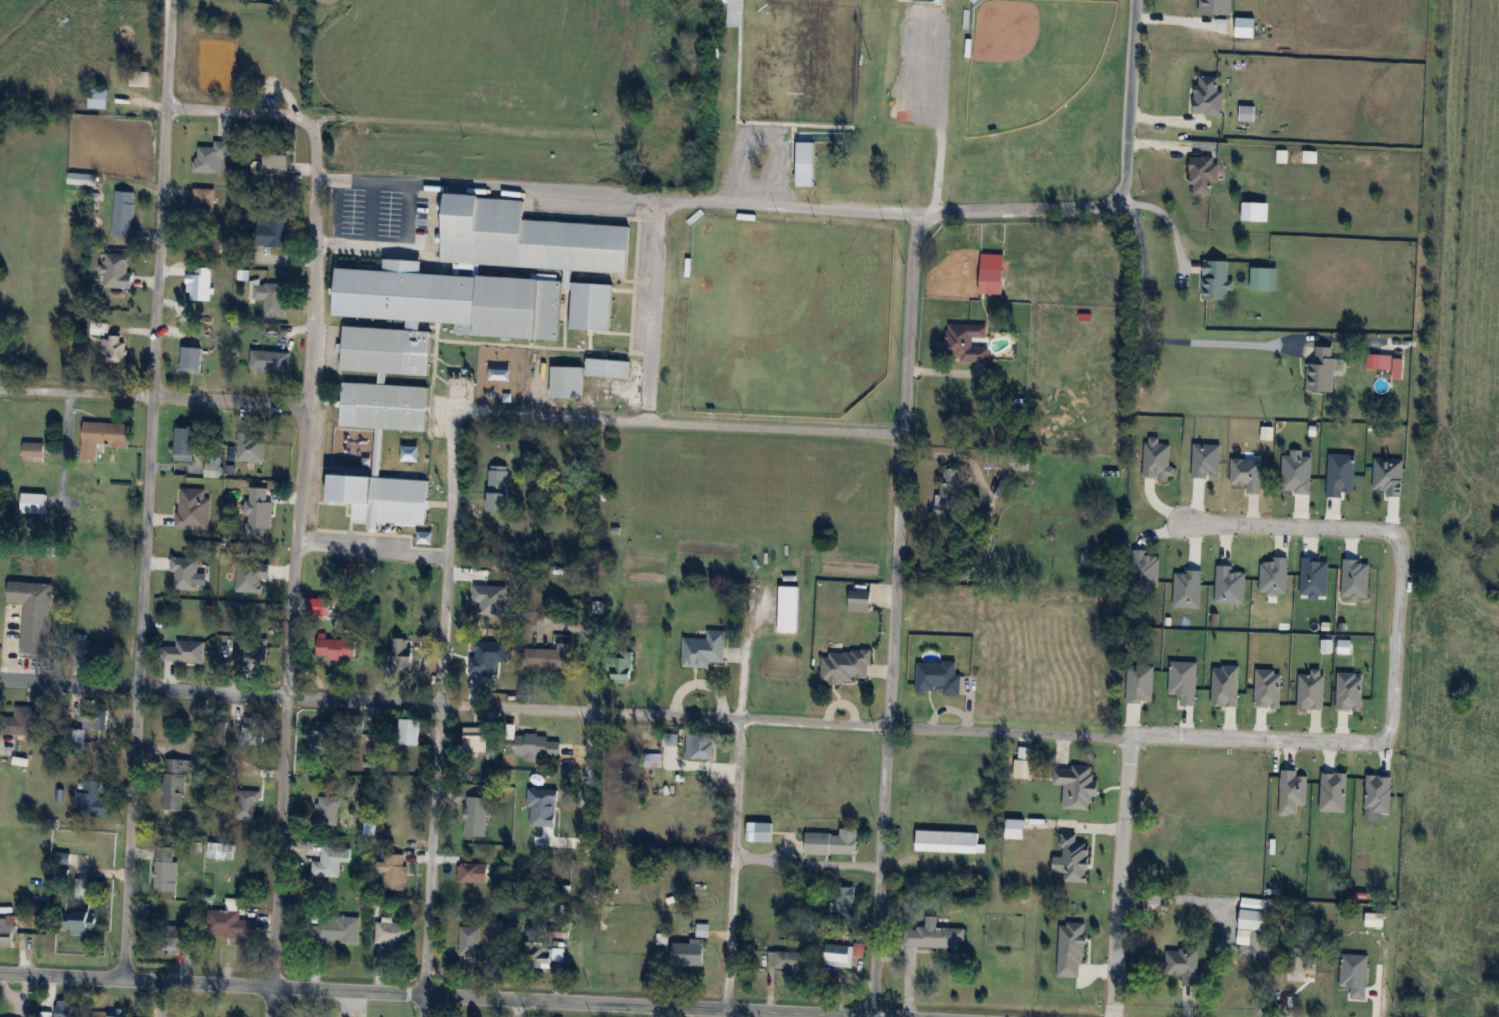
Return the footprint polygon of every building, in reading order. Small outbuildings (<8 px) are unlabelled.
[(151,71),(130,71),(130,85),(151,85),(151,71)] [(1224,90),(1219,90),(1219,76),(1197,75),(1196,114),(1223,115),(1224,90)] [(107,109),(109,89),(90,87),(89,107),(107,109)] [(1255,121),(1255,106),(1241,106),(1241,121),(1255,121)] [(218,172),(218,156),(229,156),(229,141),(215,141),(215,147),(195,147),(195,172),(218,172)] [(266,174),(291,174),(291,144),(266,144),(266,174)] [(914,176),(914,155),(905,155),(905,176),(914,176)] [(1219,182),(1219,157),(1192,157),(1192,195),(1214,195),(1214,182),(1219,182)] [(96,185),(97,175),(68,174),(68,183),(96,185)] [(215,188),(193,188),(193,224),(215,224),(215,188)] [(132,238),(136,192),(117,190),(112,236),(132,238)] [(563,280),(479,275),(480,264),(628,272),(631,225),(524,220),(525,199),(448,194),(444,261),(453,261),(450,320),(457,321),(456,333),(560,339),(563,280)] [(257,224),(257,247),(288,247),(288,209),(269,209),(269,224),(257,224)] [(129,254),(106,253),(105,287),(133,288),(133,273),(128,273),(129,254)] [(1230,299),(1230,282),(1229,282),(1229,260),(1204,260),(1204,299),(1230,299)] [(1279,289),(1279,267),(1252,267),(1252,289),(1279,289)] [(1004,268),(980,268),(980,294),(1004,294),(1004,268)] [(285,283),(253,283),(253,300),(261,300),(261,317),(285,317),(285,283)] [(184,324),(198,325),(199,313),(185,312),(184,324)] [(948,360),(989,360),(988,323),(947,323),(948,360)] [(418,542),(423,487),(427,487),(430,443),(382,439),(383,428),(426,431),(429,387),(385,384),(386,372),(429,376),(433,332),(346,325),(342,369),(379,372),(378,384),(360,382),(357,426),(376,428),(375,440),(357,439),(353,482),(392,485),(391,499),(349,496),(345,536),(418,542)] [(126,361),(126,338),(100,338),(100,361),(126,361)] [(202,371),(202,346),(182,346),(182,371),(202,371)] [(1309,363),(1307,390),(1334,391),(1335,374),(1346,375),(1347,359),(1334,358),(1334,346),(1317,346),(1316,363),(1309,363)] [(290,351),(252,350),(251,369),(289,371),(290,351)] [(1403,355),(1368,355),(1368,371),(1393,371),(1393,378),(1403,378),(1403,355)] [(583,397),(583,367),(552,367),(552,397),(583,397)] [(129,423),(83,420),(81,459),(97,460),(98,444),(128,446),(129,423)] [(175,460),(195,460),(195,426),(175,426),(175,460)] [(237,437),(237,461),(264,461),(264,437),(237,437)] [(44,460),(44,441),(23,441),(23,460),(44,460)] [(220,456),(205,456),(205,477),(220,477),(220,456)] [(489,511),(509,511),(509,465),(489,465),(489,511)] [(960,468),(941,468),(939,515),(959,516),(960,468)] [(210,497),(206,497),(206,488),(178,488),(177,528),(210,529),(210,497)] [(270,534),(271,489),(245,489),(243,533),(270,534)] [(46,493),(21,492),(20,512),(46,513),(46,493)] [(1082,565),(1094,565),(1094,554),(1082,554),(1082,565)] [(49,656),(53,584),(9,581),(8,602),(24,603),(21,654),(49,656)] [(799,586),(780,586),(780,632),(799,632),(799,586)] [(871,611),(871,590),(851,590),(851,611),(871,611)] [(327,616),(327,597),(308,597),(308,616),(327,616)] [(726,630),(708,630),(707,638),(683,637),(683,666),(711,666),(711,662),(725,662),(726,630)] [(355,639),(327,639),(327,633),(318,633),(318,658),(355,658),(355,639)] [(239,666),(267,666),(267,637),(239,637),(239,666)] [(412,668),(412,637),(393,637),(393,668),(412,668)] [(117,646),(90,644),(89,660),(115,662),(117,646)] [(572,668),(572,645),(528,645),(528,668),(572,668)] [(175,652),(162,650),(159,667),(172,669),(175,652)] [(822,652),(822,681),(871,681),(871,652),(822,652)] [(632,683),(632,654),(615,654),(615,683),(632,683)] [(914,680),(914,700),(951,700),(951,680),(914,680)] [(27,741),(46,742),(47,708),(15,706),(15,717),(1,716),(0,733),(27,734),(27,741)] [(110,729),(110,714),(73,713),(71,753),(82,754),(83,728),(110,729)] [(264,717),(242,717),(242,742),(264,742),(264,717)] [(347,723),(313,722),(312,752),(331,753),(331,740),(347,740),(347,723)] [(464,752),(486,752),(486,727),(464,727),(464,752)] [(714,758),(714,731),(687,731),(687,758),(714,758)] [(184,810),(186,759),(164,758),(163,809),(184,810)] [(108,797),(100,797),(100,780),(80,780),(80,816),(108,816),(108,797)] [(220,818),(258,818),(258,787),(239,787),(239,801),(220,801),(220,818)] [(489,797),(464,796),(462,835),(487,836),(489,797)] [(316,825),(341,825),(341,797),(316,797),(316,825)] [(747,822),(747,841),(773,842),(773,822),(747,822)] [(858,828),(840,828),(839,853),(858,853),(858,828)] [(915,851),(979,853),(980,832),(916,830),(915,851)] [(232,843),(208,843),(208,858),(232,858),(232,843)] [(351,847),(321,846),(321,861),(312,861),(312,876),(340,877),(340,861),(351,861),(351,847)] [(177,891),(177,861),(174,861),(174,847),(155,847),(154,891),(177,891)] [(56,864),(69,865),(70,854),(56,853),(56,864)] [(406,890),(406,854),(383,854),(383,890),(406,890)] [(459,881),(484,881),(484,860),(459,860),(459,881)] [(85,879),(76,879),(76,898),(86,897),(85,879)] [(853,886),(835,887),(835,919),(853,919),(853,886)] [(1266,931),(1267,911),(1241,909),(1239,929),(1266,931)] [(257,920),(240,919),(240,911),(207,910),(207,937),(257,937),(257,920)] [(97,911),(67,911),(67,934),(97,934),(97,911)] [(309,916),(309,942),(359,943),(359,916),(309,916)] [(15,919),(0,919),(0,947),(15,947),(15,919)] [(410,922),(378,922),(377,946),(410,946),(410,922)] [(478,962),(478,925),(458,925),(458,962),(478,962)] [(965,949),(966,928),(906,926),(906,947),(965,949)] [(674,940),(674,966),(704,966),(704,940),(674,940)] [(553,968),(553,942),(522,942),(522,968),(553,968)] [(862,955),(862,945),(825,944),(825,966),(852,967),(853,955),(862,955)] [(1199,986),(1200,949),(1167,948),(1166,974),(1183,974),(1183,986),(1199,986)] [(808,951),(769,951),(769,970),(808,970),(808,951)] [(1285,980),(1307,980),(1307,957),(1285,957),(1285,980)] [(55,1000),(55,1016),(72,1016),(72,1000),(55,1000)]
